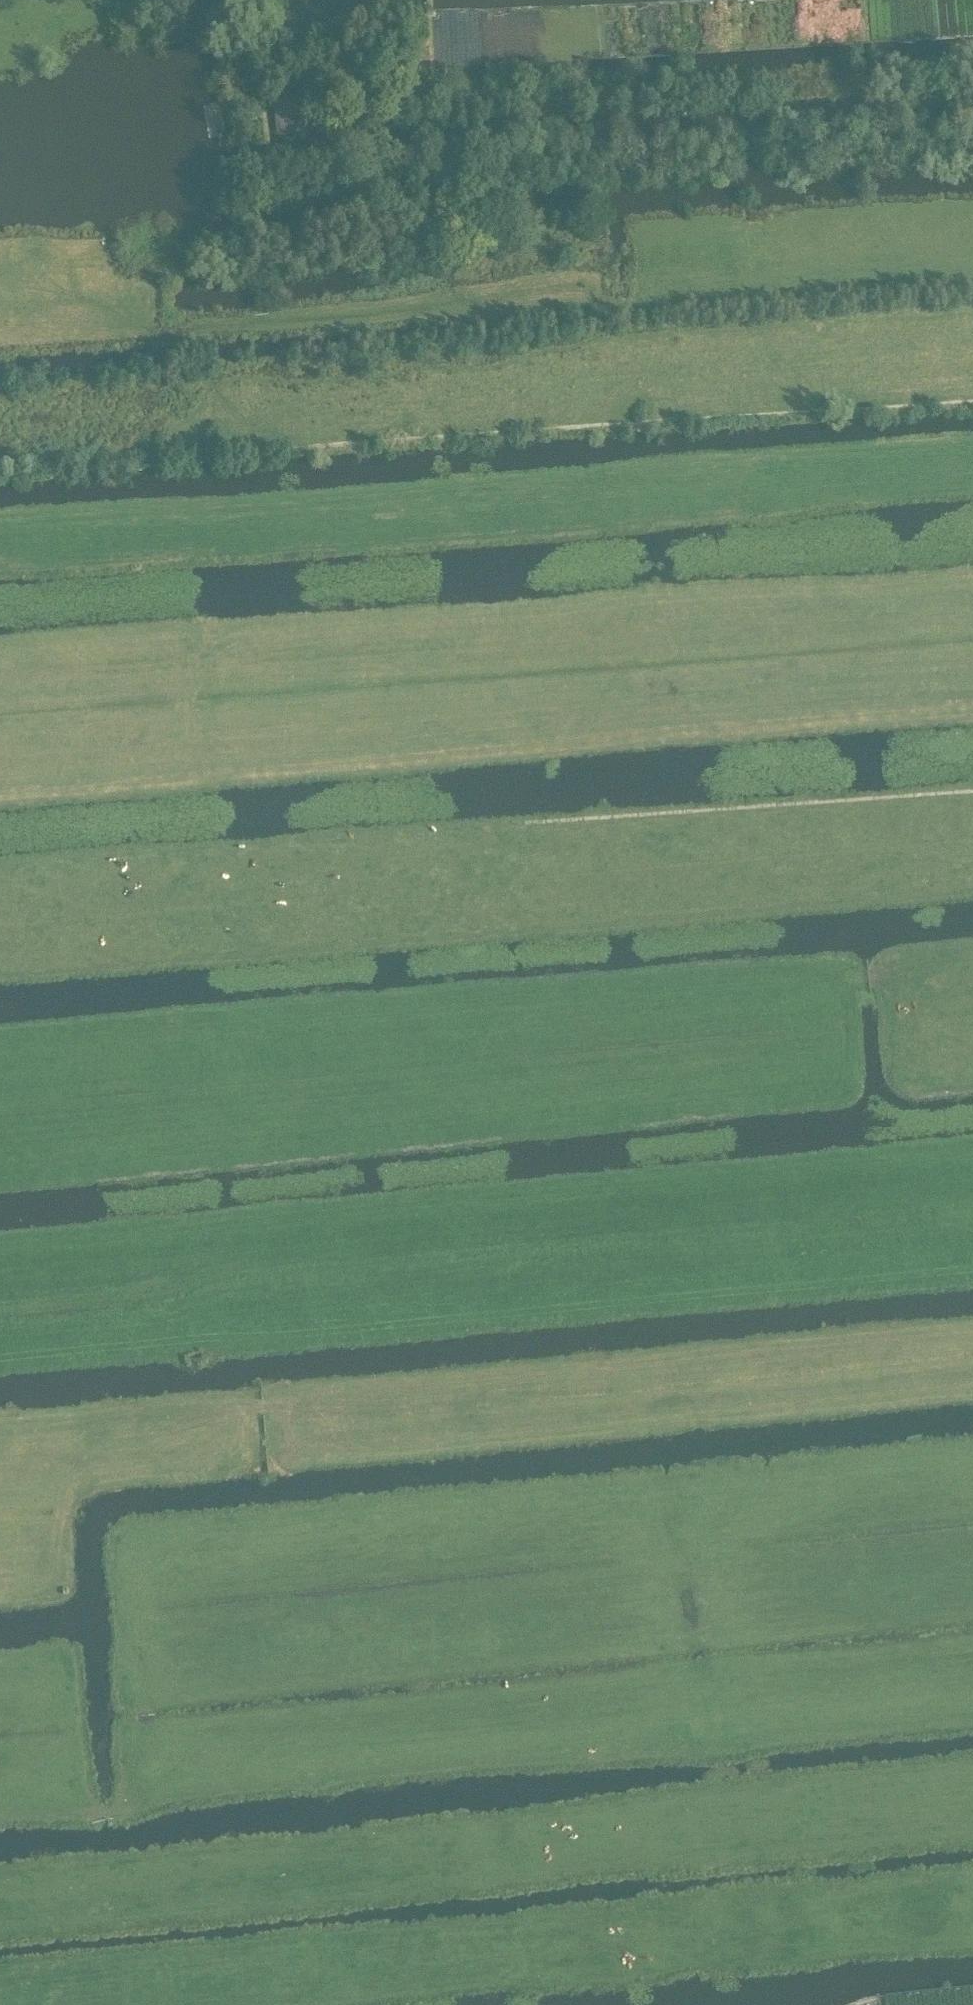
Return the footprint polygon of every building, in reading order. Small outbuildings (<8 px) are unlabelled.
[(275,104),(279,135),(311,131),(308,103),(290,105),(290,102),(275,104)]
